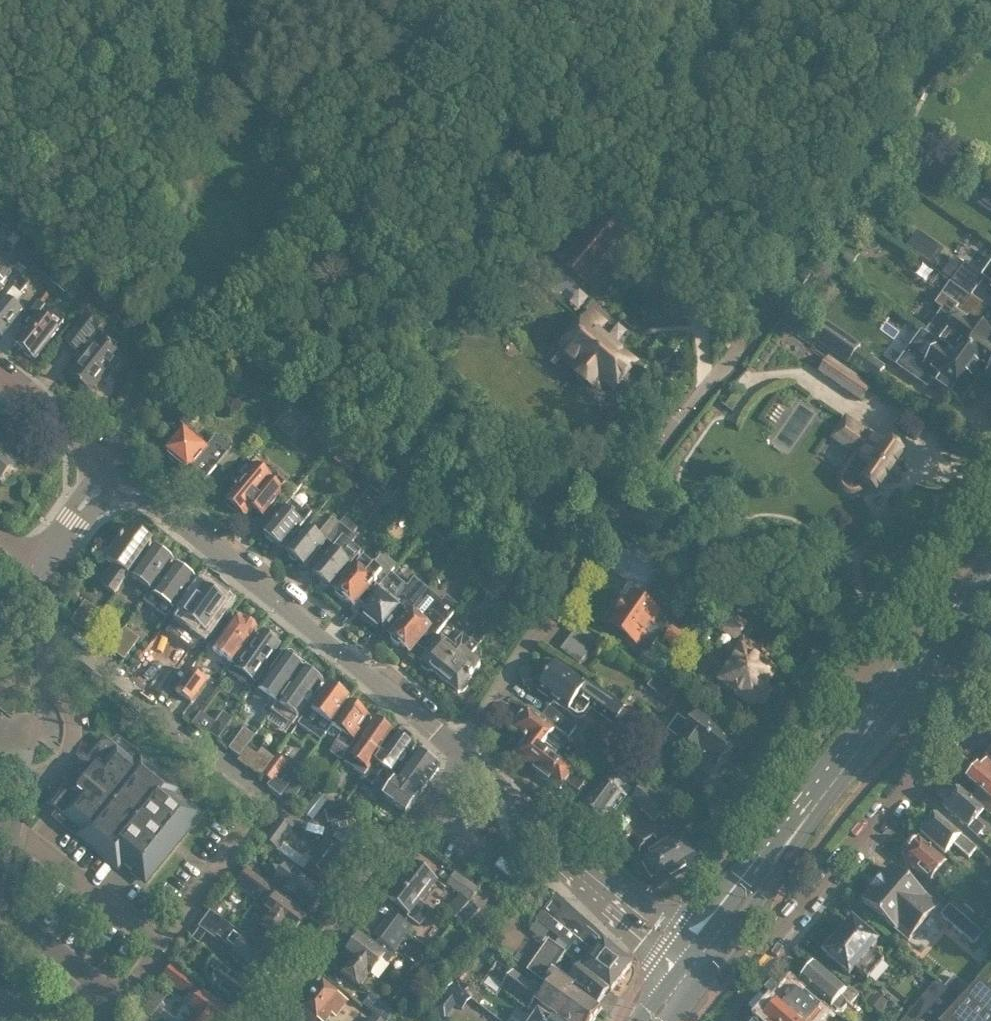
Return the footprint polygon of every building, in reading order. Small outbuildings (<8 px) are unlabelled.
[(988,186),(979,198),(990,206),(990,188),(988,186)] [(929,260),(938,247),(915,231),(906,244),(929,260)] [(585,279),(601,260),(577,241),(562,260),(585,279)] [(31,264),(39,253),(31,246),(23,257),(31,264)] [(942,270),(971,291),(984,274),(964,260),(963,261),(953,254),(942,270)] [(4,286),(1,283),(12,269),(0,259),(0,291),(4,286)] [(61,269),(52,280),(63,289),(72,278),(61,269)] [(950,279),(940,292),(940,293),(957,305),(963,304),(970,294),(950,279)] [(6,294),(0,302),(0,334),(22,307),(15,302),(23,292),(13,285),(6,294)] [(923,331),(938,342),(979,370),(982,371),(990,359),(990,342),(989,340),(990,337),(990,333),(974,321),(960,311),(955,308),(957,305),(940,293),(933,302),(941,308),(923,331)] [(25,328),(15,341),(23,348),(23,351),(29,355),(32,354),(33,356),(57,326),(48,319),(54,312),(41,302),(38,299),(19,323),(25,328)] [(592,307),(554,351),(557,353),(572,367),(571,369),(573,370),(593,385),(594,384),(598,386),(602,381),(613,389),(635,364),(597,332),(607,321),(605,319),(594,309),(592,307)] [(69,370),(92,389),(103,374),(108,377),(125,354),(105,338),(107,335),(96,326),(99,322),(84,311),(64,338),(78,349),(81,345),(85,348),(69,370)] [(823,319),(811,337),(844,360),(854,346),(857,342),(823,319)] [(920,329),(894,364),(926,386),(932,378),(959,398),(979,370),(938,342),(923,331),(920,329)] [(142,346),(149,339),(141,332),(135,340),(142,346)] [(854,346),(844,360),(873,379),(883,365),(854,346)] [(861,398),(869,385),(844,368),(836,380),(861,398)] [(178,420),(185,426),(215,389),(205,381),(178,420)] [(741,394),(733,389),(723,403),(731,409),(741,394)] [(893,465),(904,451),(870,428),(868,431),(845,415),(832,435),(856,451),(842,471),(840,473),(840,476),(840,480),(840,482),(841,484),(842,485),(843,486),(845,488),(848,489),(850,490),(853,490),(855,489),(857,488),(861,485),(864,482),(876,490),(886,476),(892,479),(899,469),(893,465)] [(191,464),(206,476),(232,444),(216,432),(206,443),(185,426),(166,450),(187,467),(191,464)] [(22,453),(0,435),(0,481),(22,453)] [(226,497),(245,514),(252,505),(264,515),(290,484),(272,468),(266,468),(263,471),(246,457),(230,476),(238,483),(226,497)] [(410,494),(401,505),(412,514),(421,503),(410,494)] [(291,496),(283,505),(263,530),(282,545),(302,522),(302,521),(312,509),(304,503),(301,506),(291,496)] [(331,545),(311,569),(330,586),(351,562),(362,549),(353,541),(358,535),(354,531),(359,525),(346,514),(327,537),(333,543),(332,546),(331,545)] [(325,540),(326,537),(327,537),(334,528),(339,521),(340,521),(332,515),(317,534),(305,525),(285,548),(305,565),(313,555),(325,540)] [(444,522),(436,532),(444,538),(452,528),(444,522)] [(104,584),(113,591),(151,540),(131,525),(123,536),(122,535),(106,557),(117,565),(104,584)] [(150,588),(172,558),(153,544),(131,574),(150,588)] [(366,570),(351,562),(330,586),(356,606),(361,600),(365,603),(377,589),(375,587),(396,562),(382,551),(366,570)] [(487,570),(494,562),(481,552),(474,560),(487,570)] [(174,562),(153,591),(149,589),(142,599),(165,615),(193,576),(174,562)] [(497,598),(513,579),(495,564),(479,584),(497,598)] [(365,603),(359,611),(382,629),(405,602),(411,607),(428,586),(414,574),(406,583),(391,571),(377,589),(365,603)] [(203,585),(182,614),(191,621),(178,639),(191,649),(226,602),(203,585)] [(390,633),(412,651),(422,637),(427,641),(457,604),(446,594),(442,598),(428,586),(411,607),(390,633)] [(631,594),(611,622),(636,641),(638,639),(650,647),(667,623),(655,614),(656,612),(631,594)] [(728,625),(742,635),(749,625),(735,615),(737,611),(729,605),(716,624),(725,630),(728,625)] [(227,656),(231,660),(256,625),(237,612),(212,646),(227,656)] [(124,625),(109,646),(124,657),(139,636),(124,625)] [(663,635),(677,645),(684,635),(671,625),(663,635)] [(469,637),(439,674),(458,690),(480,663),(469,653),(486,634),(477,627),(469,637)] [(559,648),(578,662),(594,641),(575,627),(559,648)] [(266,666),(263,663),(278,642),(261,630),(230,672),(251,687),(262,672),(266,666)] [(420,658),(439,674),(469,637),(462,631),(454,641),(450,641),(441,633),(420,658)] [(684,635),(677,645),(689,654),(696,643),(684,635)] [(739,649),(720,677),(737,689),(735,691),(748,700),(749,698),(752,700),(754,697),(761,702),(771,688),(764,683),(777,663),(767,656),(741,639),(735,647),(739,649)] [(272,708),(303,665),(284,651),(252,694),(272,708)] [(568,711),(569,708),(578,714),(586,714),(591,707),(614,722),(624,729),(634,715),(624,708),(627,704),(592,678),(589,683),(555,659),(535,687),(568,711)] [(322,679),(303,665),(272,708),(291,722),(322,679)] [(189,668),(182,678),(175,688),(191,699),(205,679),(189,668)] [(173,686),(175,688),(182,678),(169,669),(155,689),(165,696),(173,686)] [(310,731),(313,725),(323,732),(329,723),(348,698),(329,684),(312,707),(308,705),(296,721),(310,731)] [(331,724),(342,732),(329,749),(340,757),(370,715),(367,712),(348,698),(329,723),(331,724)] [(624,708),(634,715),(638,710),(628,703),(627,704),(624,708)] [(548,704),(539,715),(567,735),(576,724),(548,704)] [(527,706),(511,727),(524,736),(525,736),(540,747),(542,745),(548,736),(561,746),(568,736),(567,735),(539,715),(527,706)] [(208,728),(217,735),(232,715),(222,708),(208,728)] [(678,740),(712,766),(721,754),(729,753),(737,742),(695,712),(688,723),(677,715),(667,729),(680,737),(678,740)] [(637,715),(626,730),(637,738),(648,723),(637,715)] [(393,732),(373,718),(344,759),(364,773),(393,732)] [(239,752),(254,732),(244,724),(229,745),(239,752)] [(413,746),(393,732),(364,773),(362,775),(371,781),(381,768),(392,775),(413,746)] [(524,736),(512,754),(535,772),(536,772),(543,777),(548,779),(560,788),(574,768),(542,745),(540,747),(525,736),(524,736)] [(121,858),(145,878),(199,811),(175,792),(178,788),(118,739),(114,745),(104,738),(54,801),(63,808),(57,814),(117,863),(121,858)] [(274,753),(261,743),(256,751),(246,744),(237,757),(246,764),(249,760),(262,770),(274,753)] [(288,757),(277,749),(262,770),(272,778),(273,777),(288,757)] [(406,812),(440,765),(417,749),(383,796),(406,812)] [(985,759),(982,763),(981,762),(977,767),(976,766),(965,779),(976,788),(970,796),(990,813),(990,814),(990,764),(985,759)] [(621,792),(611,785),(619,774),(609,766),(601,777),(600,777),(582,802),(602,818),(621,792)] [(594,771),(589,767),(582,777),(587,781),(594,771)] [(283,789),(292,796),(304,779),(294,772),(283,789)] [(268,783),(279,792),(289,778),(285,775),(280,782),(273,777),(272,778),(268,783)] [(629,798),(654,819),(668,804),(643,782),(629,798)] [(981,809),(956,787),(941,805),(975,834),(983,826),(974,818),(981,809)] [(303,810),(311,816),(317,807),(309,801),(303,810)] [(330,819),(345,816),(342,804),(322,808),(325,820),(330,819)] [(944,852),(953,842),(968,855),(975,846),(935,812),(919,830),(944,852)] [(330,819),(333,831),(345,828),(354,826),(351,814),(345,816),(330,819)] [(278,819),(264,837),(277,846),(291,828),(278,819)] [(636,856),(655,886),(700,857),(681,826),(658,841),(653,834),(642,841),(643,843),(641,845),(639,847),(639,849),(638,852),(638,854),(636,856)] [(331,834),(345,846),(354,835),(345,828),(333,831),(331,834)] [(344,850),(350,855),(362,838),(355,834),(344,850)] [(305,864),(329,882),(350,855),(344,850),(326,836),(305,864)] [(950,868),(943,862),(945,860),(917,836),(902,854),(929,878),(935,871),(942,877),(950,868)] [(250,856),(245,863),(250,868),(256,860),(250,856)] [(410,859),(385,895),(409,912),(407,914),(419,923),(426,912),(426,907),(425,903),(423,902),(420,899),(435,877),(410,859)] [(273,877),(312,906),(324,890),(285,861),(282,866),(279,863),(276,867),(279,869),(273,877)] [(873,886),(863,900),(905,933),(921,912),(926,916),(937,903),(890,865),(880,878),(876,879),(873,883),(873,886)] [(280,938),(283,934),(287,929),(292,933),(307,914),(278,892),(279,891),(247,867),(238,878),(270,901),(263,911),(264,912),(258,921),(280,938)] [(468,897),(476,885),(455,870),(447,881),(458,889),(468,897)] [(468,897),(458,889),(447,903),(456,910),(468,897)] [(573,907),(556,892),(536,917),(553,931),(573,907)] [(465,923),(466,922),(480,906),(470,898),(455,915),(465,923)] [(948,903),(941,911),(974,939),(981,931),(966,919),(957,911),(948,903)] [(963,903),(957,911),(966,919),(973,911),(963,903)] [(570,945),(589,922),(573,907),(553,931),(570,945)] [(260,976),(275,956),(268,952),(247,936),(211,909),(200,923),(214,934),(217,932),(236,946),(231,954),(260,976)] [(411,923),(392,909),(379,925),(399,940),(411,923)] [(852,918),(823,951),(848,972),(854,965),(867,976),(883,957),(870,946),(876,939),(852,918)] [(608,988),(614,982),(630,961),(603,939),(605,935),(589,922),(570,945),(566,951),(608,988)] [(255,925),(247,936),(268,952),(276,941),(255,925)] [(374,933),(394,947),(399,940),(379,925),(374,933)] [(341,968),(360,982),(369,970),(370,971),(382,956),(388,961),(396,951),(378,937),(374,943),(360,932),(345,952),(350,956),(341,968)] [(403,951),(417,962),(429,947),(415,936),(403,951)] [(552,941),(531,972),(548,984),(537,998),(551,1009),(551,1010),(566,1020),(590,1020),(600,1008),(569,986),(571,983),(554,968),(566,951),(552,941)] [(608,989),(608,988),(566,951),(554,968),(567,979),(568,977),(596,999),(606,987),(608,989)] [(205,968),(206,974),(210,979),(208,982),(239,1005),(253,986),(223,964),(226,961),(215,953),(208,962),(205,968)] [(177,955),(172,962),(181,968),(185,962),(177,955)] [(814,961),(799,979),(830,1005),(831,1005),(834,1008),(841,1008),(848,1001),(849,1002),(858,993),(848,985),(845,988),(814,961)] [(194,979),(171,963),(162,975),(185,991),(194,979)] [(513,969),(502,985),(528,1003),(539,988),(513,969)] [(953,974),(944,985),(963,1001),(979,982),(978,981),(970,989),(953,974)] [(324,1020),(330,1020),(346,1003),(335,994),(338,991),(323,978),(302,1003),(324,1020)] [(979,982),(963,1001),(944,985),(938,979),(902,1020),(990,1020),(990,992),(979,982)] [(470,996),(453,983),(444,993),(461,1007),(470,996)] [(770,1020),(812,1020),(821,1011),(819,1010),(825,1004),(802,985),(797,991),(792,987),(777,1003),(776,1002),(764,1016),(770,1020)] [(363,1002),(380,1015),(386,1020),(395,1008),(373,990),(363,1002)] [(194,1012),(187,1020),(227,1020),(233,1013),(202,991),(198,997),(189,991),(182,1001),(190,1007),(189,1008),(194,1012)] [(875,997),(872,994),(868,999),(880,1010),(886,1003),(876,995),(875,997)] [(140,1008),(132,1018),(136,1020),(150,1020),(152,1019),(140,1008)] [(537,1010),(529,1020),(554,1020),(537,1010)]
